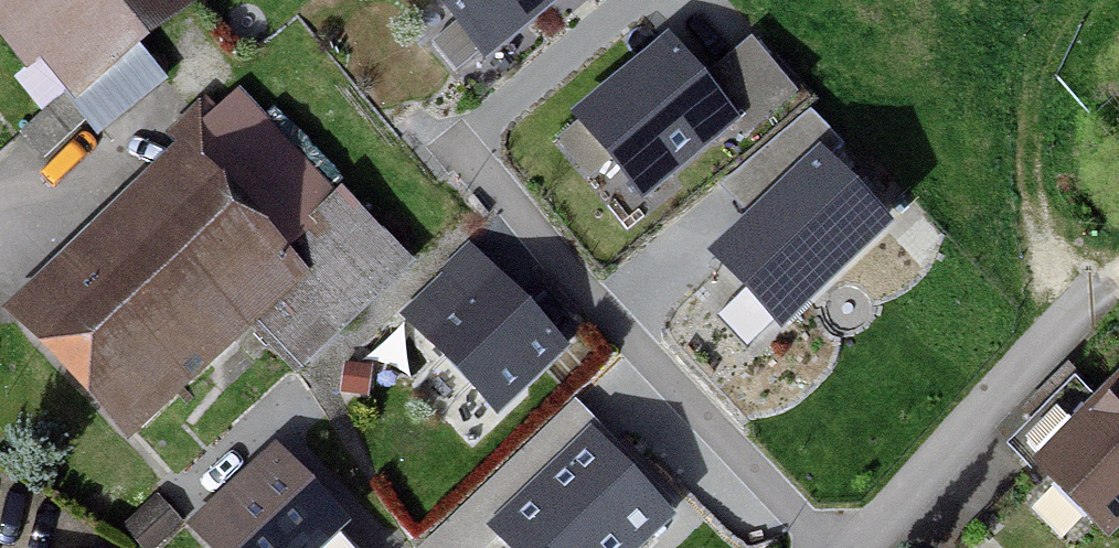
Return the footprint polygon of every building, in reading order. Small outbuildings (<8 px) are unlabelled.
[(74,92),(193,0),(3,0),(74,92)] [(484,47),(544,0),(446,0),(484,47)] [(677,50),(590,119),(646,189),(733,121),(677,50)] [(64,93),(22,135),(48,161),(90,119),(64,93)] [(223,132),(33,308),(141,424),(195,374),(176,355),(234,301),(297,368),(464,212),(403,147),(344,202),(245,97),(216,124),(223,132)] [(558,342),(493,280),(432,343),(497,406),(558,342)] [(1118,525),(1118,366),(1036,452),(1116,528),(1118,525)] [(362,499),(289,423),(202,506),(242,547),(310,547),(362,499)] [(992,528),(1013,547),(1066,547),(1084,529),(1036,483),(992,528)]
